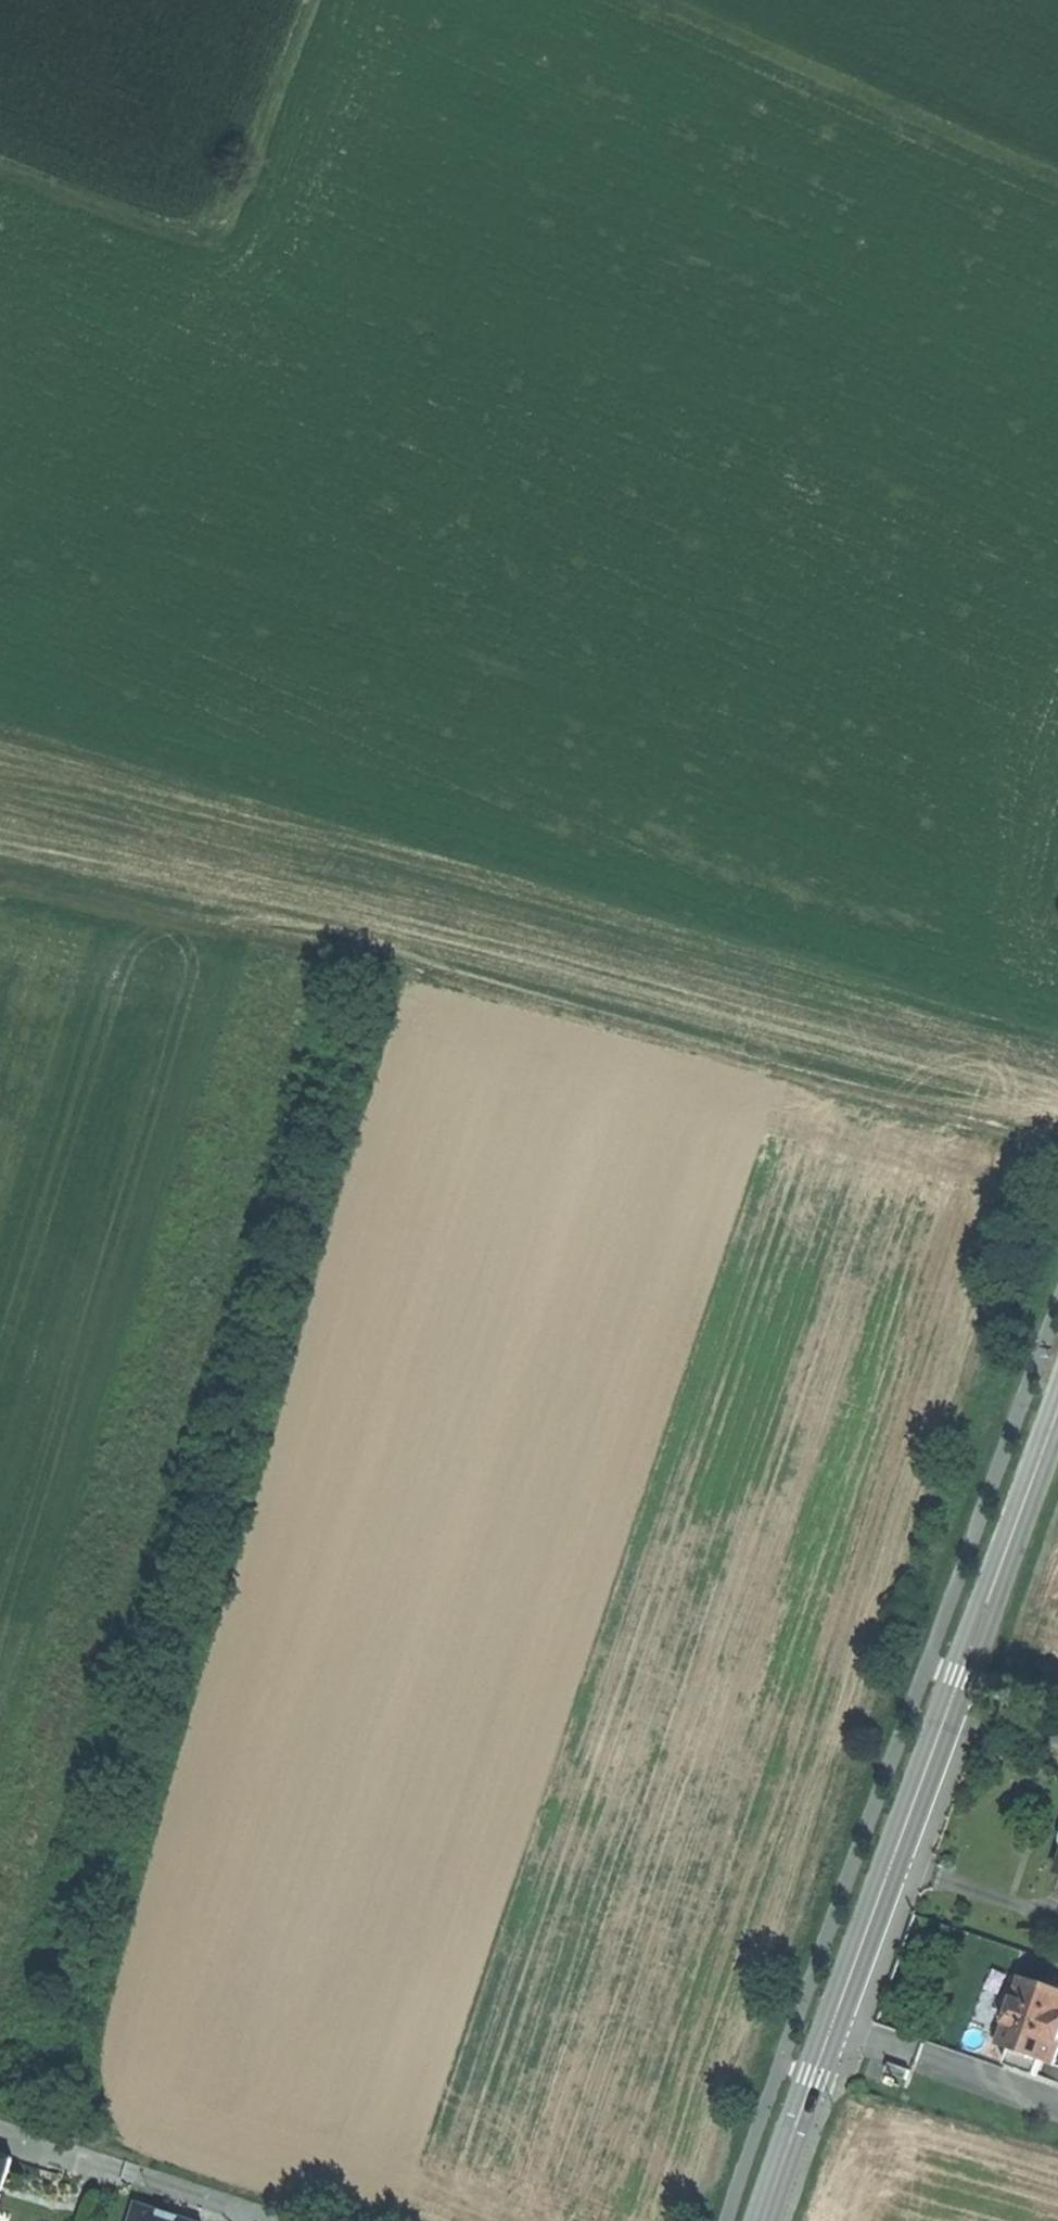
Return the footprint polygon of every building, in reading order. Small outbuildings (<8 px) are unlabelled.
[(1024,1980),(1017,2001),(1006,1997),(1001,2011),(997,2021),(1005,2024),(998,2046),(1012,2050),(1007,2066),(1038,2077),(1043,2061),(1055,2065),(1057,2055),(1057,1979),(1056,1978),(1052,1989),(1024,1980)] [(892,2065),(889,2074),(907,2080),(910,2071),(892,2065)] [(895,2080),(888,2077),(885,2084),(892,2087),(895,2080)] [(2,2196),(13,2160),(0,2156),(0,2201),(2,2196)] [(174,2216),(173,2219),(168,2217),(163,2216),(164,2212),(137,2203),(131,2220),(188,2220),(174,2216)]
